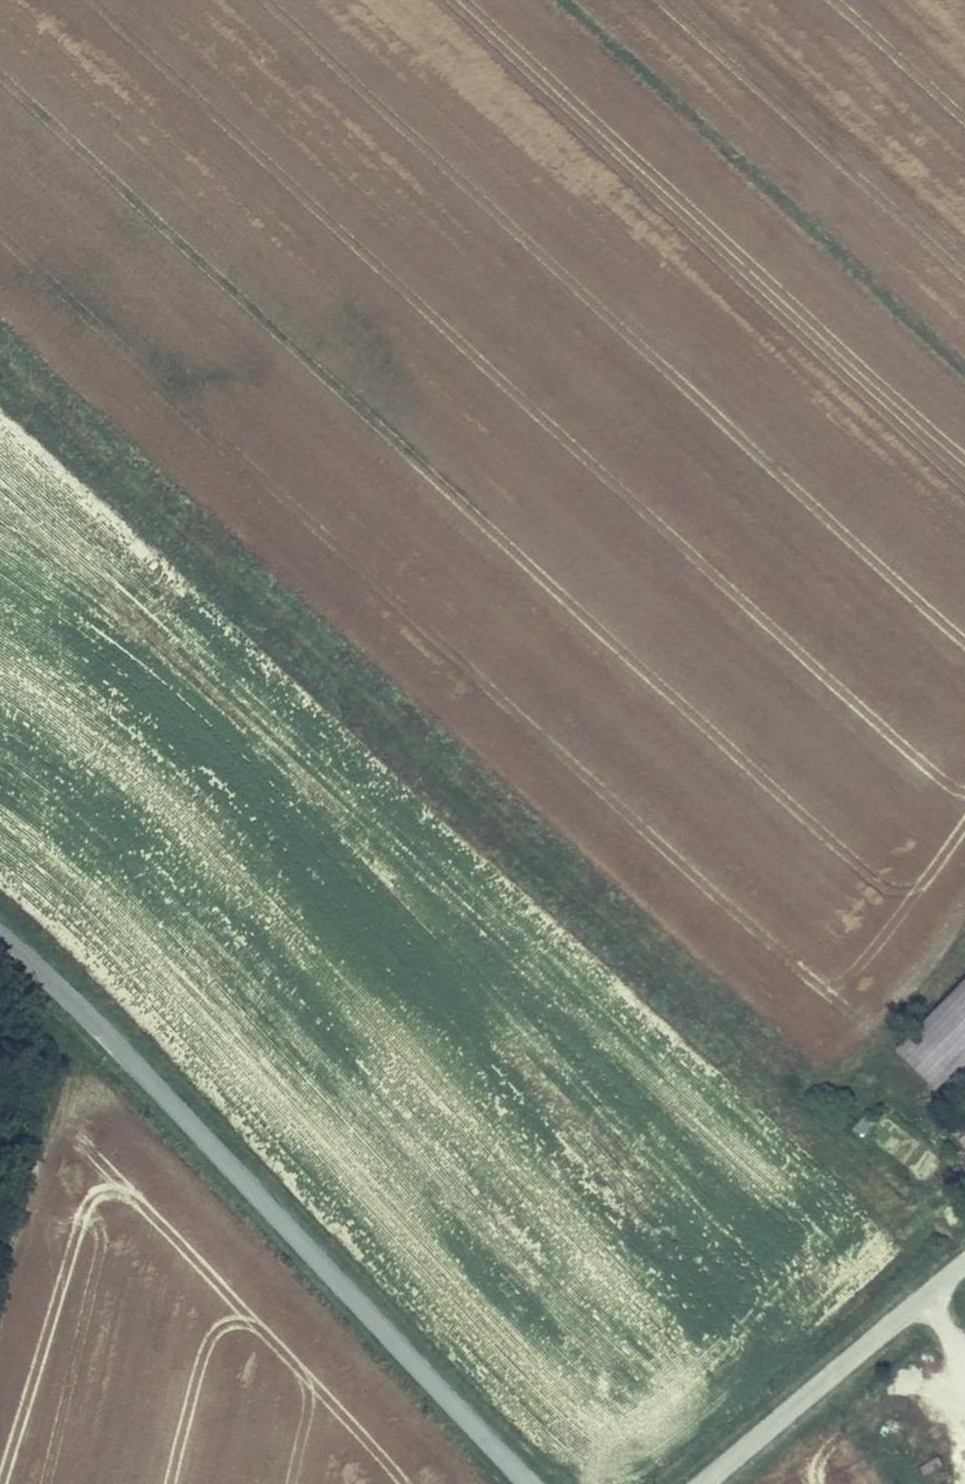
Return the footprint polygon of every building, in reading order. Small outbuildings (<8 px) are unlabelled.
[(964,1065),(964,989),(918,1037),(957,1074),(964,1065)] [(866,1113),(852,1129),(861,1138),(876,1121),(866,1113)] [(927,1457),(908,1467),(914,1479),(933,1469),(927,1457)]
